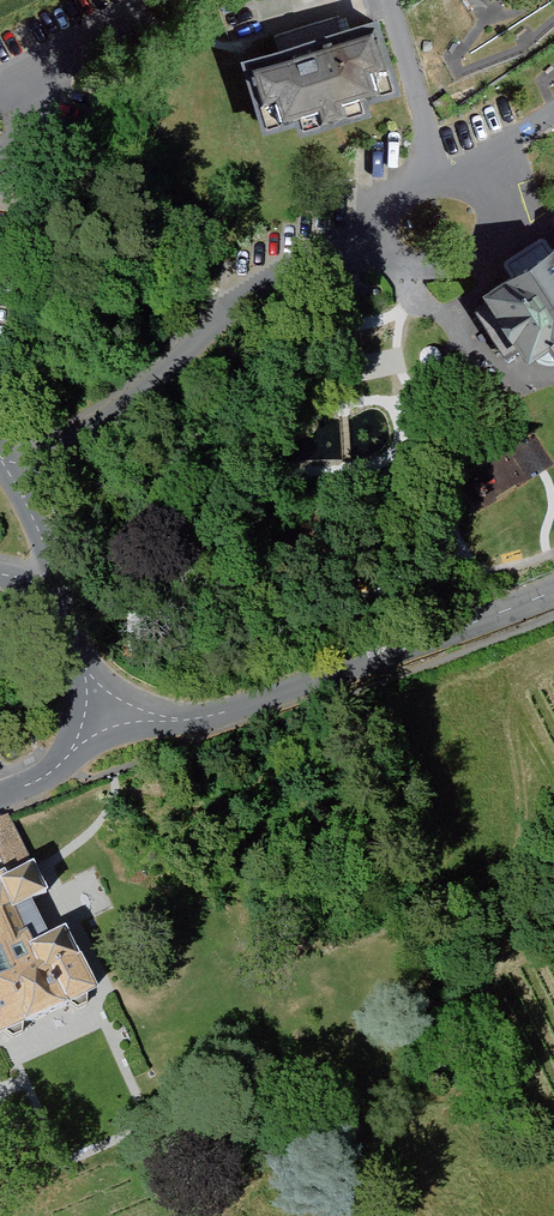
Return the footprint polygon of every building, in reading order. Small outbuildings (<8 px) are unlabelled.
[(244,58),(265,129),(302,118),(306,131),(373,112),(369,98),(401,89),(381,19),(244,58)] [(468,290),(510,359),(529,347),(540,364),(553,355),(553,250),(549,253),(540,238),(491,268),(495,273),(468,290)] [(14,861),(0,831),(0,866),(14,861)] [(22,883),(14,861),(0,866),(0,893),(22,883)] [(82,994),(48,925),(17,935),(0,901),(0,1031),(82,994)]
